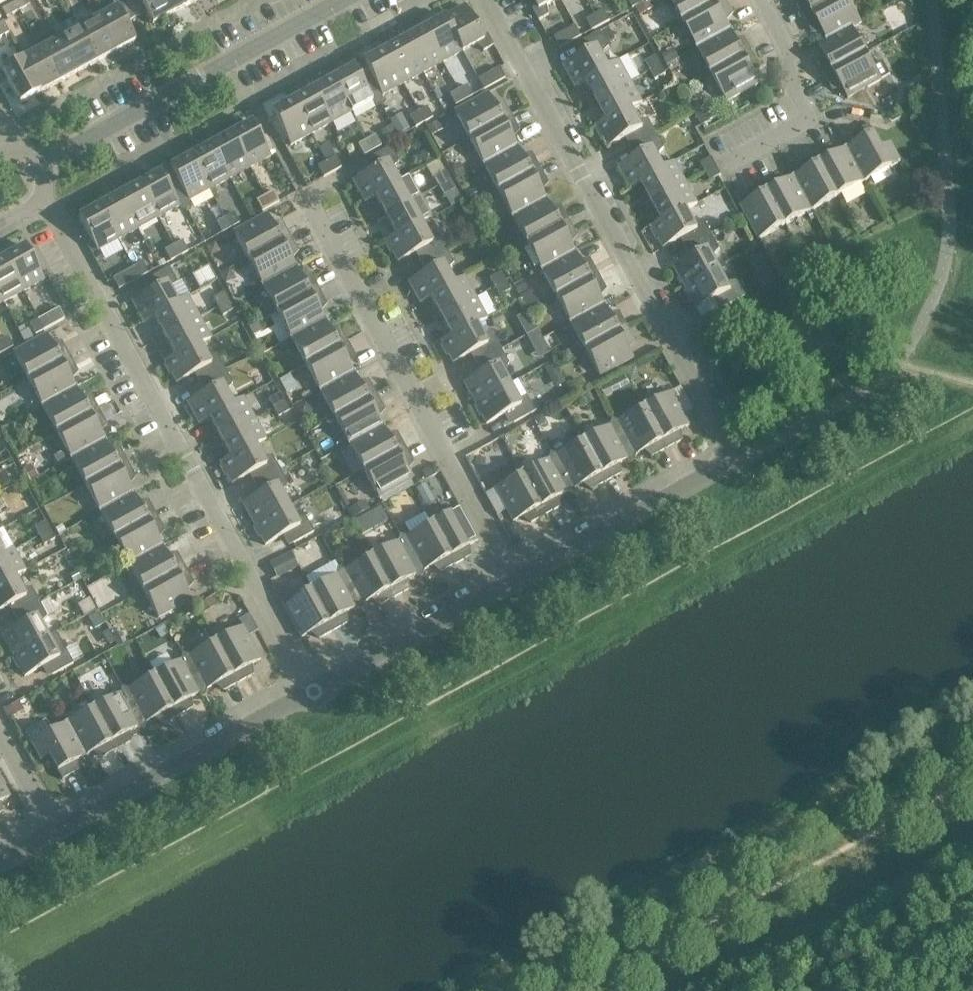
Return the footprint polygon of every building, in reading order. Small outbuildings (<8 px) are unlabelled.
[(26,0),(18,0),(13,3),(18,11),(29,5),(26,0)] [(126,0),(117,0),(112,3),(115,8),(97,18),(115,51),(135,41),(126,23),(136,18),(126,0)] [(165,0),(126,0),(136,18),(146,12),(152,24),(172,13),(165,0)] [(190,0),(165,0),(172,13),(191,3),(190,0)] [(538,6),(533,9),(539,21),(549,15),(547,5),(556,0),(534,0),(538,6)] [(639,0),(628,0),(632,9),(636,7),(641,4),(639,0)] [(636,7),(641,15),(654,8),(649,0),(648,0),(641,4),(636,7)] [(683,22),(723,0),(671,0),(683,22)] [(726,0),(723,0),(683,22),(698,48),(731,30),(724,17),(733,12),(726,0)] [(806,0),(797,5),(804,18),(838,0),(806,0)] [(849,0),(838,0),(804,18),(812,32),(820,27),(827,39),(827,40),(852,26),(853,28),(861,23),(849,0)] [(18,11),(13,3),(2,9),(6,17),(18,11)] [(465,5),(445,16),(464,51),(476,44),(483,51),(493,46),(487,34),(482,37),(465,5)] [(604,10),(595,15),(601,26),(610,21),(604,10)] [(601,26),(595,15),(586,20),(592,30),(601,26)] [(464,51),(445,16),(424,28),(443,62),(464,51)] [(115,51),(97,18),(78,29),(96,62),(115,51)] [(3,22),(0,24),(0,38),(9,33),(3,22)] [(554,37),(560,48),(581,37),(575,26),(554,37)] [(827,40),(827,39),(818,44),(826,57),(817,62),(825,76),(867,53),(853,28),(852,26),(827,40)] [(609,27),(601,32),(607,44),(616,39),(609,27)] [(443,62),(424,28),(404,39),(423,73),(443,62)] [(96,62),(78,29),(59,39),(77,72),(96,62)] [(738,42),(731,30),(698,48),(712,74),(754,51),(747,38),(738,42)] [(601,32),(580,43),(585,54),(564,66),(575,88),(586,82),(585,81),(609,68),(609,66),(602,54),(609,47),(607,44),(601,32)] [(77,72),(59,39),(40,49),(58,83),(77,72)] [(423,73),(404,39),(384,50),(403,84),(423,73)] [(58,83),(40,49),(21,60),(39,93),(58,83)] [(674,49),(663,55),(667,64),(679,58),(674,49)] [(403,84),(384,50),(363,61),(355,58),(352,67),(362,84),(373,78),(383,95),(403,84)] [(762,65),(754,51),(712,74),(727,101),(760,83),(753,70),(762,65)] [(881,80),(867,53),(825,76),(832,89),(841,84),(848,98),(881,80)] [(645,63),(650,71),(660,66),(656,57),(645,63)] [(39,93),(21,60),(1,71),(19,104),(39,93)] [(619,61),(609,66),(609,68),(585,81),(586,82),(596,101),(631,82),(619,61)] [(665,74),(660,66),(650,71),(655,80),(665,74)] [(362,84),(352,67),(332,78),(351,112),(372,101),(380,104),(383,95),(373,78),(362,84)] [(478,79),(484,90),(505,78),(499,68),(478,79)] [(351,112),(332,78),(312,89),(331,123),(351,112)] [(642,103),(631,82),(596,101),(607,120),(607,121),(631,107),(632,109),(642,103)] [(466,85),(458,90),(464,101),(472,96),(466,85)] [(331,123),(312,89),(292,100),(311,134),(331,123)] [(464,101),(458,90),(449,95),(455,106),(464,101)] [(495,107),(488,93),(454,111),(469,139),(511,116),(504,102),(495,107)] [(311,134),(292,100),(271,111),(290,146),(311,134)] [(711,105),(697,113),(703,124),(717,116),(711,105)] [(427,107),(418,112),(424,123),(432,118),(427,107)] [(607,121),(607,120),(596,125),(608,147),(630,135),(635,145),(656,133),(648,119),(639,121),(632,109),(631,107),(607,121)] [(424,123),(418,112),(409,117),(415,127),(424,123)] [(401,114),(391,120),(398,133),(408,128),(401,114)] [(518,129),(511,116),(469,139),(483,165),(517,147),(510,134),(518,129)] [(252,122),(231,133),(250,168),(271,156),(252,122)] [(432,135),(441,130),(438,122),(428,127),(432,135)] [(869,124),(855,132),(859,141),(847,148),(865,181),(901,162),(891,143),(882,148),(869,124)] [(391,126),(381,131),(387,142),(397,136),(391,126)] [(250,168),(231,133),(211,144),(230,179),(250,168)] [(664,148),(656,133),(635,145),(641,155),(619,167),(631,188),(641,183),(641,182),(665,169),(664,167),(657,155),(664,148)] [(375,135),(366,140),(372,151),(381,146),(375,135)] [(372,151),(366,140),(357,145),(363,156),(372,151)] [(230,179),(211,144),(191,155),(210,190),(230,179)] [(328,144),(319,149),(326,162),(335,157),(328,144)] [(834,155),(829,146),(816,154),(839,195),(865,181),(847,148),(834,155)] [(390,147),(369,158),(374,169),(353,181),(365,203),(375,197),(375,196),(399,183),(398,181),(391,169),(398,162),(390,147)] [(524,159),(517,147),(483,165),(498,191),(540,168),(532,155),(524,159)] [(423,153),(422,158),(426,164),(434,160),(429,150),(423,153)] [(839,195),(816,154),(802,161),(807,170),(794,177),(812,210),(839,195)] [(210,190),(191,155),(170,166),(162,164),(159,172),(169,190),(180,183),(189,201),(210,190)] [(335,157),(326,162),(332,173),(341,168),(335,157)] [(716,166),(711,158),(701,164),(705,172),(716,166)] [(332,173),(326,162),(317,167),(323,177),(332,173)] [(686,183),(675,162),(664,167),(665,169),(641,182),(641,183),(652,202),(686,183)] [(458,164),(450,168),(455,177),(463,173),(458,164)] [(721,175),(716,166),(705,172),(710,181),(721,175)] [(547,182),(540,168),(498,191),(512,218),(546,199),(539,187),(547,182)] [(169,190),(159,172),(139,183),(158,218),(179,207),(187,209),(189,201),(180,183),(169,190)] [(450,180),(445,172),(435,177),(439,186),(450,180)] [(781,184),(777,175),(763,182),(786,224),(812,210),(794,177),(781,184)] [(409,176),(398,181),(399,183),(375,196),(375,197),(385,216),(420,197),(409,176)] [(455,189),(450,180),(439,186),(444,195),(455,189)] [(786,224),(763,182),(750,190),(754,198),(741,206),(759,239),(786,224)] [(158,218),(139,183),(119,194),(138,229),(158,218)] [(698,204),(686,183),(652,202),(662,221),(663,222),(687,209),(687,210),(698,204)] [(472,188),(464,192),(470,203),(477,199),(472,188)] [(273,191),(265,196),(270,207),(279,202),(273,191)] [(138,229),(119,194),(99,205),(118,240),(138,229)] [(270,207),(265,196),(256,200),(262,211),(270,207)] [(432,218),(420,197),(385,216),(396,235),(396,236),(420,222),(421,224),(432,218)] [(553,212),(546,199),(512,218),(527,244),(569,221),(561,207),(553,212)] [(118,240),(99,205),(78,217),(97,251),(118,240)] [(663,222),(662,221),(651,226),(663,248),(685,236),(690,246),(712,235),(704,220),(694,222),(687,210),(687,209),(663,222)] [(233,213),(225,217),(231,228),(239,223),(233,213)] [(274,228),(266,214),(233,232),(248,259),(290,237),(282,223),(274,228)] [(231,228),(225,217),(216,222),(222,233),(231,228)] [(576,234),(569,221),(527,244),(541,270),(575,252),(567,239),(576,234)] [(396,236),(396,235),(385,240),(397,262),(419,250),(424,260),(445,249),(437,234),(428,236),(421,224),(420,222),(396,236)] [(720,249),(712,235),(690,246),(696,256),(674,268),(685,288),(720,269),(713,256),(720,249)] [(201,236),(190,242),(194,248),(204,242),(201,236)] [(297,250),(290,237),(248,259),(262,286),(296,268),(289,255),(297,250)] [(182,241),(173,246),(179,256),(188,252),(182,241)] [(25,246),(4,257),(23,292),(44,280),(25,246)] [(179,256),(173,246),(164,250),(170,261),(179,256)] [(453,263),(445,249),(424,260),(430,270),(408,282),(420,304),(430,298),(430,297),(454,284),(453,282),(447,270),(453,263)] [(582,265),(575,252),(541,270),(556,297),(598,274),(590,260),(582,265)] [(4,257),(0,259),(0,297),(3,303),(23,292),(4,257)] [(142,263),(133,267),(139,278),(148,273),(142,263)] [(139,278),(133,267),(113,279),(118,289),(139,278)] [(177,283),(169,267),(148,279),(153,290),(132,301),(144,323),(154,318),(154,317),(178,303),(177,302),(170,290),(177,283)] [(303,280),(296,268),(262,286),(277,312),(319,289),(311,276),(303,280)] [(768,268),(758,273),(765,285),(775,279),(768,268)] [(727,283),(720,269),(685,288),(697,309),(719,297),(724,308),(746,296),(737,281),(727,283)] [(228,270),(221,274),(225,282),(229,279),(231,275),(228,270)] [(505,281),(501,273),(490,279),(495,287),(505,281)] [(605,288),(598,274),(556,297),(570,324),(603,305),(597,293),(605,288)] [(464,277),(453,282),(454,284),(430,297),(430,298),(441,317),(475,298),(464,277)] [(510,290),(505,281),(495,287),(499,296),(510,290)] [(521,281),(514,286),(519,296),(527,291),(521,281)] [(326,303),(319,289),(277,312),(291,338),(324,320),(317,307),(326,303)] [(229,301),(224,293),(213,298),(218,307),(229,301)] [(188,297),(177,302),(178,303),(154,317),(154,318),(165,337),(199,318),(188,297)] [(487,319),(475,298),(441,317),(451,336),(452,337),(476,323),(476,325),(487,319)] [(234,310),(229,301),(218,307),(223,316),(234,310)] [(610,318),(603,305),(570,324),(584,350),(626,327),(619,313),(610,318)] [(59,308),(38,319),(44,330),(65,319),(59,308)] [(211,339),(199,318),(165,337),(175,355),(176,357),(199,343),(200,345),(211,339)] [(44,330),(38,319),(29,324),(35,335),(44,330)] [(331,333),(324,320),(291,338),(305,365),(347,342),(340,328),(331,333)] [(257,323),(249,327),(254,335),(261,331),(257,323)] [(452,337),(451,336),(440,341),(452,363),(474,351),(480,361),(501,350),(493,335),(483,337),(476,325),(476,323),(452,337)] [(634,340),(626,327),(584,350),(599,377),(633,359),(625,345),(634,340)] [(28,330),(20,334),(26,344),(34,340),(28,330)] [(537,331),(529,335),(532,340),(536,341),(541,338),(537,331)] [(54,348),(46,334),(13,353),(28,380),(70,357),(62,343),(54,348)] [(0,340),(0,344),(4,352),(13,347),(7,336),(0,340)] [(355,356),(347,342),(305,365),(320,391),(353,373),(346,360),(355,356)] [(176,357),(175,355),(164,361),(176,383),(198,371),(203,381),(224,369),(216,355),(207,357),(200,345),(199,343),(176,357)] [(509,364),(501,350),(480,361),(485,371),(463,383),(474,404),(509,385),(502,371),(509,364)] [(77,370),(70,357),(28,380),(42,406),(76,388),(69,375),(77,370)] [(552,363),(544,367),(547,373),(551,374),(557,371),(552,363)] [(635,378),(637,372),(634,367),(625,372),(630,381),(635,378)] [(233,384),(224,369),(203,381),(209,391),(187,402),(199,424),(209,418),(209,417),(233,404),(232,403),(225,391),(233,384)] [(360,386),(353,373),(320,391),(334,418),(376,395),(369,381),(360,386)] [(516,398),(509,385),(474,404),(486,424),(508,412),(513,423),(535,411),(526,396),(516,398)] [(82,401),(76,388),(42,406),(56,432),(99,409),(91,396),(82,401)] [(671,392),(644,407),(667,449),(680,441),(675,433),(689,425),(671,392)] [(590,393),(583,397),(586,403),(593,399),(590,393)] [(284,402),(280,394),(269,400),(273,408),(284,402)] [(384,409),(376,395),(334,418),(349,444),(382,426),(375,413),(384,409)] [(254,419),(243,398),(232,403),(233,404),(209,417),(209,418),(220,437),(254,419)] [(289,411),(284,402),(273,408),(278,417),(289,411)] [(306,402),(294,408),(300,419),(308,415),(310,409),(306,402)] [(667,449),(644,407),(618,421),(627,439),(619,444),(627,459),(634,461),(636,454),(648,448),(653,456),(667,449)] [(106,423),(99,409),(56,432),(71,459),(104,440),(97,428),(106,423)] [(541,415),(533,419),(537,426),(543,423),(543,420),(541,415)] [(266,440),(254,419),(220,437),(230,456),(231,458),(255,445),(255,446),(266,440)] [(609,426),(583,440),(605,482),(619,475),(614,466),(627,459),(619,444),(627,439),(618,421),(611,419),(609,426)] [(389,439),(382,426),(349,444),(363,471),(405,448),(398,434),(389,439)] [(111,453),(104,440),(71,459),(85,485),(127,462),(120,449),(111,453)] [(605,482),(583,440),(556,454),(566,472),(558,477),(566,493),(573,495),(575,488),(587,481),(592,490),(605,482)] [(231,458),(230,456),(220,462),(232,484),(253,472),(259,482),(280,471),(272,456),(262,458),(255,446),(255,445),(231,458)] [(413,461),(405,448),(363,471),(378,498),(411,480),(404,466),(413,461)] [(548,459),(521,474),(544,515),(558,508),(553,499),(566,493),(558,477),(566,472),(556,454),(550,452),(548,459)] [(135,476),(127,462),(85,485),(100,512),(133,493),(126,480),(135,476)] [(33,468),(25,472),(29,480),(37,476),(33,468)] [(430,468),(422,472),(426,479),(433,475),(430,468)] [(288,485),(280,471),(259,482),(264,492),(242,503),(254,524),(288,506),(281,492),(288,485)] [(544,515),(521,474),(494,488),(512,522),(526,514),(531,523),(544,515)] [(424,483),(416,487),(425,504),(433,500),(424,483)] [(140,506),(133,493),(100,512),(114,538),(156,515),(149,502),(140,506)] [(364,500),(349,508),(353,517),(368,508),(364,500)] [(295,519),(288,506),(254,524),(265,545),(287,533),(292,544),(313,533),(305,517),(295,519)] [(380,506),(368,513),(375,527),(387,520),(380,506)] [(459,508),(432,522),(455,564),(469,557),(464,548),(478,541),(459,508)] [(164,529),(156,515),(114,538),(129,565),(162,546),(155,534),(164,529)] [(50,530),(45,522),(34,528),(39,536),(50,530)] [(455,564),(432,522),(406,537),(416,555),(407,559),(416,575),(422,577),(424,570),(437,563),(442,572),(455,564)] [(62,525),(56,529),(59,535),(65,531),(62,525)] [(0,530),(0,558),(14,550),(2,529),(0,530)] [(55,539),(50,530),(39,536),(44,545),(55,539)] [(398,541),(371,556),(394,598),(408,590),(403,582),(416,575),(407,559),(416,555),(406,537),(399,534),(398,541)] [(169,559),(162,546),(129,565),(143,591),(185,568),(178,554),(169,559)] [(14,550),(0,558),(0,583),(14,576),(15,577),(25,571),(14,550)] [(290,555),(270,565),(277,577),(296,567),(290,555)] [(394,598),(371,556),(345,570),(355,588),(346,593),(355,608),(361,610),(363,603),(376,597),(381,605),(394,598)] [(193,581),(185,568),(143,591),(158,618),(192,600),(184,586),(193,581)] [(336,575),(310,589),(333,631),(347,624),(342,615),(355,608),(346,593),(355,588),(345,570),(338,568),(336,575)] [(77,571),(70,575),(74,582),(81,578),(77,571)] [(13,604),(18,614),(39,602),(31,587),(21,589),(15,577),(14,576),(0,583),(0,611),(13,604)] [(333,631),(310,589),(283,604),(301,637),(315,630),(319,639),(333,631)] [(210,598),(197,605),(201,613),(214,606),(210,598)] [(89,599),(78,605),(84,616),(95,610),(89,599)] [(47,617),(39,602),(18,614),(23,623),(1,635),(13,656),(47,637),(40,624),(47,617)] [(98,613),(89,617),(96,628),(104,624),(98,613)] [(175,619),(167,623),(172,632),(179,627),(175,619)] [(242,626),(215,641),(238,683),(251,676),(247,667),(261,660),(242,626)] [(56,633),(47,637),(13,656),(24,677),(46,665),(52,675),(73,664),(56,633)] [(121,633),(114,637),(118,644),(125,640),(121,633)] [(238,683),(215,641),(189,655),(199,673),(190,678),(198,694),(205,696),(207,689),(219,682),(224,691),(238,683)] [(180,660),(154,675),(177,717),(190,709),(186,701),(198,694),(190,678),(199,673),(189,655),(182,653),(180,660)] [(177,717),(154,675),(128,689),(137,707),(129,712),(137,727),(144,729),(146,722),(158,715),(163,724),(177,717)] [(119,694),(93,708),(116,750),(129,743),(125,734),(137,727),(129,712),(137,707),(128,689),(121,687),(119,694)] [(15,703),(5,709),(9,717),(20,711),(15,703)] [(116,750),(93,708),(66,723),(84,756),(97,749),(102,757),(116,750)] [(84,756),(66,723),(30,742),(40,760),(49,756),(62,779),(76,772),(72,763),(84,756)] [(9,797),(0,779),(0,802),(9,797)]
